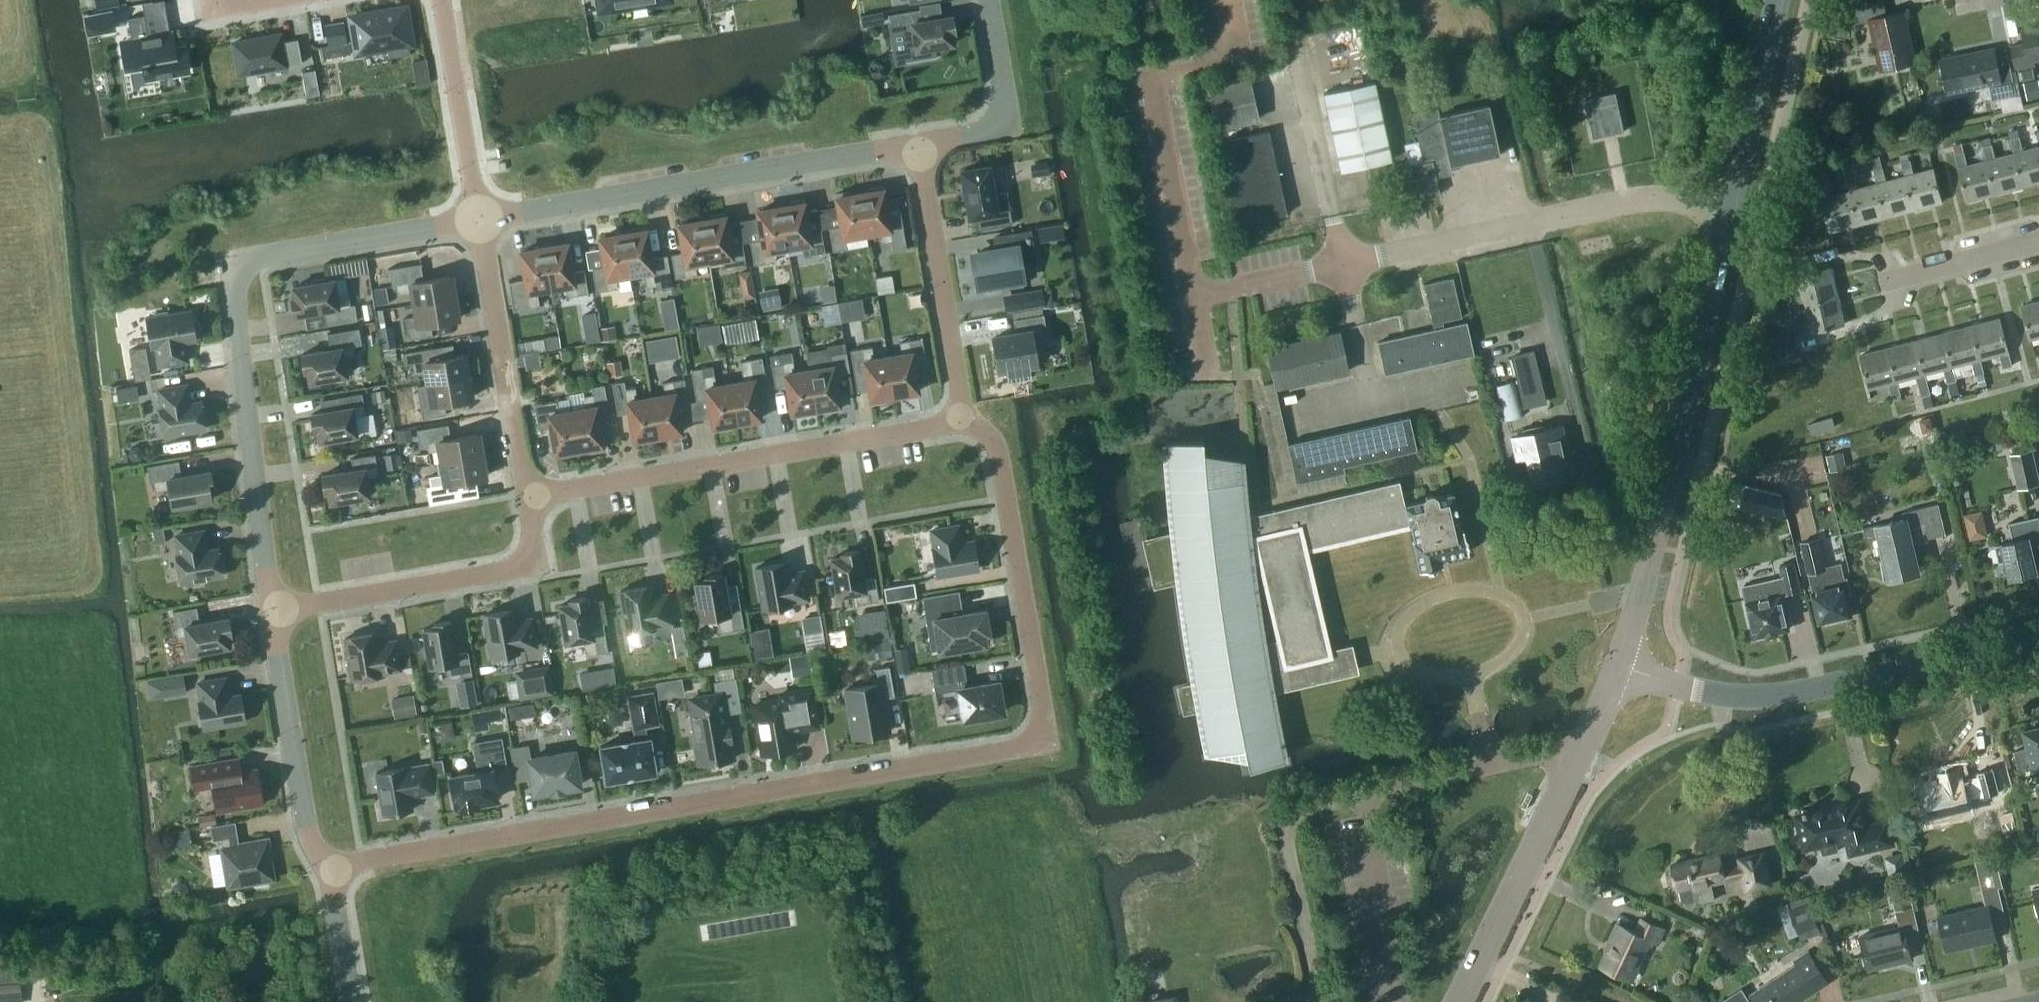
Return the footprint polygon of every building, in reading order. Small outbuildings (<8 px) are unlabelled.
[(97,8),(119,4),(118,0),(96,0),(97,8)] [(601,9),(658,0),(599,0),(601,9)] [(1881,69),(1915,61),(1904,11),(1887,14),(1884,0),(1878,0),(1850,6),(1854,23),(1870,20),(1881,69)] [(1845,25),(1854,23),(1850,6),(1841,8),(1845,25)] [(405,7),(351,17),(357,52),(388,46),(390,55),(409,52),(408,43),(411,42),(405,7)] [(952,15),(923,20),(921,8),(888,14),(890,27),(902,25),(908,60),(906,61),(906,62),(937,57),(937,55),(935,56),(934,47),(953,44),(951,33),(955,32),(952,15)] [(111,12),(86,15),(89,32),(113,28),(111,12)] [(132,39),(123,41),(127,67),(130,67),(144,64),(144,68),(146,68),(148,77),(152,76),(187,70),(183,47),(173,49),(172,44),(174,44),(173,43),(172,43),(171,39),(173,38),(172,37),(171,37),(170,32),(149,36),(145,15),(128,18),(132,39)] [(2022,30),(2024,42),(2011,45),(2016,68),(2035,65),(2033,59),(2038,58),(2038,27),(2022,30)] [(280,33),(233,42),(239,74),(302,62),(298,38),(282,41),(280,33)] [(328,45),(321,46),(323,58),(351,53),(349,41),(328,45)] [(1947,92),(1989,84),(1992,99),(2016,95),(2010,66),(1998,68),(1994,48),(1941,59),(1947,92)] [(890,60),(884,58),(878,62),(879,69),(886,72),(892,67),(890,60)] [(424,61),(409,63),(410,69),(425,67),(424,61)] [(315,69),(303,72),(307,95),(319,93),(315,69)] [(1218,141),(1259,132),(1248,78),(1242,79),(1205,87),(1218,141)] [(2038,97),(2038,82),(2038,79),(2024,82),(2027,99),(2038,97)] [(1323,92),(1329,117),(1340,170),(1391,159),(1376,91),(1374,81),(1323,92)] [(1625,131),(1616,91),(1585,98),(1594,137),(1625,131)] [(1500,154),(1488,104),(1439,115),(1437,107),(1412,112),(1423,161),(1406,165),(1414,199),(1439,193),(1434,169),(1500,154)] [(2017,129),(2010,131),(2011,138),(2019,136),(2017,129)] [(1218,141),(1237,224),(1287,213),(1268,130),(1259,132),(1218,141)] [(2014,153),(2023,186),(2038,181),(2038,146),(2023,150),(2019,136),(2011,138),(2010,139),(2014,153)] [(1983,151),(1980,139),(1968,142),(1971,154),(1983,151)] [(2014,153),(1995,157),(1991,143),(1991,144),(1983,146),(1986,160),(1995,193),(2023,186),(2014,153)] [(1995,193),(1986,160),(1967,165),(1964,151),(1955,153),(1967,200),(1995,193)] [(1879,155),(1871,157),(1874,169),(1882,166),(1879,155)] [(1852,158),(1841,161),(1845,176),(1854,174),(1856,173),(1852,158)] [(1901,162),(1905,175),(1913,209),(1942,201),(1933,168),(1914,173),(1910,159),(1901,162)] [(1035,163),(1037,176),(1049,174),(1048,161),(1035,163)] [(1823,164),(1813,167),(1816,179),(1826,176),(1823,164)] [(993,193),(988,165),(961,170),(964,188),(963,188),(965,198),(966,198),(969,216),(974,215),(977,229),(1012,223),(1006,191),(993,193)] [(1913,209),(1905,175),(1886,180),(1882,166),(1874,169),(1873,169),(1877,183),(1886,216),(1913,209)] [(1845,176),(1849,190),(1858,223),(1886,216),(1877,183),(1858,188),(1854,174),(1845,176)] [(1858,223),(1849,190),(1830,195),(1827,181),(1818,184),(1830,231),(1858,223)] [(869,192),(860,193),(867,233),(880,231),(882,242),(891,241),(892,249),(905,246),(905,248),(907,248),(901,214),(899,214),(899,215),(888,217),(883,185),(869,188),(869,192)] [(867,233),(860,193),(850,195),(849,191),(835,194),(841,225),(829,227),(833,251),(846,249),(844,237),(867,233)] [(790,205),(781,207),(787,246),(801,244),(803,256),(825,252),(821,228),(809,230),(803,199),(790,201),(790,205)] [(787,246),(781,207),(757,211),(762,239),(750,241),(754,264),(776,261),(774,249),(787,246)] [(711,219),(702,220),(709,260),(722,258),(724,269),(746,266),(742,242),(730,244),(725,212),(711,215),(711,219)] [(709,260),(702,220),(678,225),(683,252),(671,254),(675,278),(697,274),(695,262),(709,260)] [(1041,239),(1053,237),(1052,225),(1039,227),(1041,239)] [(633,232),(623,234),(630,273),(643,271),(646,287),(656,285),(656,289),(672,286),(667,255),(651,258),(646,226),(632,228),(633,232)] [(972,255),(977,284),(1000,280),(1001,288),(1024,284),(1017,247),(1031,245),(1029,231),(993,237),(995,251),(972,255)] [(630,273),(623,234),(599,238),(604,266),(592,268),(596,291),(618,288),(616,276),(630,273)] [(550,287),(551,287),(564,285),(566,296),(588,293),(584,269),(572,271),(568,243),(543,248),(550,287)] [(537,289),(550,287),(543,248),(520,251),(525,279),(509,282),(514,309),(539,305),(537,289)] [(365,260),(327,266),(329,279),(368,273),(365,260)] [(413,292),(415,303),(454,297),(450,275),(423,280),(421,264),(422,264),(422,263),(388,269),(388,270),(389,270),(392,287),(396,286),(397,294),(413,292)] [(1790,306),(1804,303),(1838,295),(1831,266),(1797,274),(1802,294),(1788,297),(1790,306)] [(741,286),(752,284),(750,269),(738,272),(741,286)] [(877,275),(880,291),(897,288),(894,272),(877,275)] [(327,281),(326,277),(313,280),(314,283),(293,287),(295,298),(291,298),(294,315),(323,310),(326,326),(357,320),(354,304),(350,305),(348,295),(337,297),(333,280),(327,281)] [(1378,342),(1385,373),(1473,353),(1466,322),(1444,327),(1442,321),(1462,317),(1453,277),(1423,284),(1428,305),(1433,329),(1378,342)] [(1027,308),(1045,305),(1042,288),(1024,291),(1027,308)] [(761,311),(781,307),(778,289),(758,292),(761,311)] [(1838,295),(1804,303),(1809,322),(1795,325),(1797,334),(1844,323),(1838,295)] [(454,297),(415,303),(417,316),(405,318),(409,339),(432,335),(430,324),(457,319),(457,316),(460,316),(458,301),(455,302),(454,297)] [(662,310),(675,308),(673,298),(660,300),(662,310)] [(850,300),(838,302),(841,322),(853,319),(850,300)] [(2022,305),(2030,339),(2038,336),(2038,301),(2022,305)] [(154,313),(155,316),(147,318),(151,345),(156,345),(160,365),(187,360),(184,340),(196,338),(195,334),(198,333),(196,321),(193,322),(191,310),(167,314),(167,311),(154,313)] [(600,339),(595,312),(583,314),(588,342),(600,339)] [(992,337),(997,368),(1005,367),(1007,381),(1032,377),(1029,363),(1037,361),(1034,347),(1048,344),(1043,313),(1013,318),(1016,333),(992,337)] [(2000,317),(1972,325),(1981,358),(1999,353),(2003,367),(2012,365),(2007,345),(2000,317)] [(601,341),(616,338),(614,325),(598,328),(601,341)] [(1972,325),(1944,332),(1953,366),(1972,361),(1975,374),(1984,372),(1981,358),(1972,325)] [(301,354),(304,371),(307,370),(309,381),(330,377),(331,381),(343,378),(342,375),(346,374),(343,356),(355,355),(354,345),(361,344),(359,328),(327,333),(330,349),(301,354)] [(1779,334),(1783,353),(1795,351),(1790,331),(1779,334)] [(1347,371),(1339,332),(1267,348),(1274,381),(1275,387),(1347,371)] [(1944,332),(1916,340),(1925,373),(1944,368),(1948,382),(1957,379),(1953,366),(1944,332)] [(547,349),(558,347),(556,335),(545,337),(547,349)] [(663,359),(679,356),(676,335),(660,338),(663,359)] [(901,353),(888,356),(894,395),(918,391),(913,363),(924,361),(925,363),(926,363),(921,336),(920,336),(920,338),(899,341),(901,353)] [(382,349),(396,347),(395,339),(380,341),(382,349)] [(1897,380),(1916,375),(1922,396),(1931,393),(1925,373),(1916,340),(1889,347),(1897,380)] [(827,347),(805,351),(809,369),(815,409),(826,407),(826,411),(840,409),(837,395),(834,377),(850,374),(846,351),(844,342),(827,344),(827,347)] [(894,395),(888,356),(874,358),(872,346),(850,350),(854,373),(866,371),(871,403),(884,401),(884,397),(894,395)] [(427,371),(429,382),(467,376),(467,372),(470,371),(468,358),(465,358),(464,354),(437,359),(435,347),(403,353),(405,365),(413,363),(415,373),(427,371)] [(1525,407),(1549,401),(1535,347),(1511,353),(1525,407)] [(1901,394),(1897,380),(1889,347),(1860,354),(1869,388),(1888,383),(1892,397),(1901,394)] [(791,352),(770,356),(771,363),(775,387),(787,385),(792,413),(815,409),(809,369),(795,372),(793,360),(791,352)] [(748,380),(730,383),(737,422),(760,418),(755,391),(767,388),(762,357),(744,360),(748,380)] [(609,376),(622,373),(620,360),(606,362),(609,376)] [(737,422),(730,383),(720,384),(718,373),(709,374),(707,366),(691,369),(696,401),(708,399),(713,431),(727,428),(726,424),(737,422)] [(467,376),(429,382),(432,404),(421,406),(423,418),(446,414),(444,402),(471,398),(467,376)] [(665,394),(651,396),(658,436),(681,432),(676,404),(688,402),(684,378),(663,382),(665,394)] [(1957,379),(1948,382),(1951,394),(1960,392),(1957,379)] [(1506,420),(1523,415),(1513,380),(1496,385),(1506,420)] [(658,436),(651,396),(637,399),(635,387),(625,388),(624,381),(612,383),(617,414),(629,412),(634,440),(658,436)] [(586,407),(572,410),(579,449),(589,448),(590,452),(603,449),(598,418),(609,416),(604,384),(592,386),(593,394),(584,395),(586,407)] [(118,402),(139,399),(136,385),(116,388),(118,402)] [(159,408),(164,435),(206,428),(201,400),(187,403),(186,399),(189,398),(186,385),(159,390),(162,407),(159,408)] [(1275,387),(1265,390),(1288,494),(1346,482),(1344,471),(1297,482),(1288,444),(1275,387)] [(373,403),(385,401),(383,390),(371,392),(373,403)] [(340,408),(311,413),(314,430),(318,429),(320,440),(340,436),(341,440),(353,438),(352,434),(357,434),(354,416),(365,414),(362,392),(338,396),(340,408)] [(1933,405),(1930,394),(1922,396),(1925,407),(1933,405)] [(535,402),(533,403),(538,429),(539,429),(539,427),(551,426),(555,454),(579,450),(579,449),(572,410),(570,398),(556,400),(535,404),(535,402)] [(391,410),(383,411),(385,422),(393,420),(391,410)] [(398,427),(411,425),(409,413),(396,416),(398,427)] [(1807,421),(1812,433),(1834,425),(1831,414),(1807,421)] [(1408,416),(1288,444),(1297,482),(1344,471),(1343,466),(1416,449),(1408,416)] [(1921,419),(1924,431),(1933,428),(1930,417),(1921,419)] [(440,449),(442,461),(481,455),(480,450),(484,450),(481,436),(478,437),(477,433),(450,437),(448,424),(416,429),(419,444),(427,443),(428,451),(440,449)] [(1561,425),(1511,437),(1516,457),(1526,454),(1533,482),(1555,477),(1553,472),(1570,468),(1561,425)] [(399,442),(412,440),(410,428),(397,431),(399,442)] [(1179,577),(1182,604),(1186,631),(1191,658),(1195,684),(1180,687),(1185,709),(1199,705),(1208,752),(1243,745),(1248,766),(1283,759),(1280,745),(1269,689),(1333,674),(1303,548),(1410,523),(1415,540),(1413,541),(1420,570),(1442,565),(1440,557),(1468,551),(1467,547),(1468,547),(1471,543),(1469,535),(1465,533),(1463,533),(1463,529),(1460,530),(1452,493),(1436,497),(1435,496),(1431,493),(1425,495),(1422,500),(1423,500),(1404,504),(1399,481),(1348,492),(1280,509),(1244,517),(1239,458),(1203,461),(1202,439),(1166,441),(1168,468),(1170,496),(1174,533),(1146,540),(1156,583),(1179,577)] [(141,459),(144,452),(138,445),(130,447),(128,455),(133,461),(141,459)] [(2018,488),(2038,483),(2038,475),(2033,448),(2009,454),(2018,488)] [(1840,452),(1827,456),(1830,471),(1844,468),(1840,452)] [(387,469),(398,467),(396,453),(384,455),(387,469)] [(353,469),(321,475),(324,491),(328,491),(330,502),(369,495),(367,477),(378,475),(375,454),(351,457),(353,469)] [(481,455),(442,461),(444,473),(429,476),(430,485),(426,486),(429,504),(461,499),(458,481),(485,476),(481,455)] [(190,503),(211,499),(210,488),(213,487),(210,471),(181,476),(178,460),(147,465),(150,482),(154,482),(155,490),(169,488),(172,506),(177,505),(177,508),(191,506),(190,503)] [(1780,493),(1746,485),(1741,506),(1786,516),(1780,493)] [(1876,525),(1878,532),(1885,559),(1879,561),(1884,580),(1889,578),(1889,579),(1920,571),(1909,525),(1926,521),(1930,536),(1944,533),(1938,504),(1903,512),(1905,518),(1876,525)] [(1969,540),(1978,538),(1973,512),(1964,514),(1969,540)] [(2038,516),(2009,523),(2013,541),(2002,543),(2002,544),(1996,546),(1999,562),(2006,560),(2010,578),(2037,572),(2030,543),(2038,541),(2038,519),(2038,516)] [(932,548),(937,575),(978,568),(973,541),(960,543),(957,526),(932,530),(935,548),(932,548)] [(155,544),(165,542),(163,527),(152,529),(155,544)] [(200,583),(199,579),(223,575),(218,547),(204,550),(203,546),(206,545),(203,532),(176,537),(179,555),(176,555),(181,583),(186,582),(187,585),(200,583)] [(1819,538),(1801,542),(1809,576),(1810,576),(1814,593),(1813,593),(1820,621),(1851,614),(1845,586),(1849,585),(1847,577),(1843,578),(1840,564),(1826,568),(1819,538)] [(875,576),(863,578),(858,549),(841,552),(842,556),(831,558),(837,595),(855,592),(857,604),(879,600),(875,576)] [(1794,561),(1780,564),(1784,580),(1765,584),(1768,597),(1747,602),(1755,636),(1789,628),(1781,595),(1801,590),(1794,561)] [(763,609),(791,604),(790,602),(808,598),(803,571),(789,573),(790,576),(786,576),(783,562),(756,567),(763,609)] [(695,601),(698,615),(701,615),(702,618),(717,616),(720,632),(744,628),(740,604),(728,606),(722,573),(706,576),(706,579),(695,581),(699,601),(695,601)] [(884,587),(886,601),(916,596),(914,582),(884,587)] [(647,586),(619,590),(627,632),(628,632),(644,629),(654,628),(654,625),(672,622),(667,594),(653,597),(654,599),(650,600),(647,586)] [(939,649),(939,651),(986,643),(983,625),(987,624),(985,610),(962,613),(959,591),(923,597),(925,608),(932,607),(934,620),(927,621),(931,650),(939,649)] [(584,643),(586,655),(608,651),(604,627),(592,629),(586,596),(570,599),(570,603),(559,605),(566,646),(584,643)] [(196,652),(197,655),(210,653),(209,649),(229,646),(227,634),(231,634),(228,618),(199,623),(197,607),(173,611),(177,637),(187,635),(190,653),(196,652)] [(518,649),(536,646),(531,618),(517,621),(518,623),(514,624),(511,609),(484,614),(491,656),(519,651),(518,649)] [(884,610),(860,614),(864,639),(888,635),(884,610)] [(819,617),(803,619),(805,633),(821,631),(819,617)] [(451,679),(473,675),(468,651),(456,653),(450,620),(433,623),(434,627),(423,629),(431,670),(449,667),(451,679)] [(674,641),(685,639),(682,625),(671,627),(674,641)] [(644,629),(628,632),(631,651),(647,648),(644,629)] [(349,663),(346,664),(348,676),(352,676),(352,679),(384,674),(383,671),(400,669),(395,641),(375,645),(373,633),(345,637),(349,663)] [(867,660),(883,657),(880,642),(864,644),(867,660)] [(754,658),(773,655),(771,643),(752,646),(754,658)] [(792,676),(812,673),(809,653),(789,657),(792,676)] [(897,673),(910,671),(908,658),(895,660),(897,673)] [(935,693),(958,689),(963,719),(1003,712),(997,682),(967,687),(963,663),(931,669),(935,693)] [(846,688),(854,737),(888,731),(882,697),(894,695),(889,666),(876,668),(878,683),(846,688)] [(521,679),(524,697),(552,692),(547,667),(524,671),(525,678),(521,679)] [(601,670),(604,685),(615,683),(612,668),(601,670)] [(150,699),(186,693),(183,676),(147,683),(150,699)] [(199,701),(203,729),(245,721),(240,693),(226,696),(226,692),(228,691),(226,678),(198,683),(201,701),(199,701)] [(459,707),(477,704),(472,679),(455,682),(459,707)] [(690,698),(698,744),(696,745),(700,764),(733,758),(730,740),(732,740),(730,727),(728,727),(724,705),(739,702),(734,679),(715,682),(717,694),(690,698)] [(656,682),(659,698),(668,697),(665,680),(656,682)] [(754,704),(763,754),(794,748),(791,730),(818,726),(811,688),(780,694),(781,699),(754,704)] [(590,712),(601,708),(595,692),(584,696),(590,712)] [(657,723),(652,692),(628,696),(636,740),(600,747),(606,781),(656,772),(650,737),(646,738),(644,726),(657,723)] [(413,696),(401,698),(404,715),(416,713),(413,696)] [(535,715),(533,702),(509,706),(511,719),(535,715)] [(480,712),(483,728),(503,724),(500,708),(480,712)] [(2014,751),(2018,769),(2034,765),(2038,764),(2038,727),(2026,730),(2030,748),(2014,751)] [(451,776),(451,778),(450,778),(453,795),(454,795),(456,806),(459,805),(460,806),(477,804),(476,802),(497,799),(495,787),(496,787),(493,772),(507,770),(501,738),(474,742),(479,771),(451,776)] [(580,784),(574,750),(526,759),(524,746),(512,748),(517,775),(531,772),(535,792),(551,789),(551,791),(563,789),(563,787),(580,784)] [(217,756),(231,754),(230,747),(216,750),(217,756)] [(263,804),(257,768),(241,771),(238,757),(191,766),(195,789),(212,786),(217,812),(263,804)] [(435,771),(445,769),(443,760),(433,762),(435,771)] [(413,809),(410,795),(418,793),(418,796),(434,793),(429,763),(376,773),(383,814),(413,809)] [(1960,768),(1945,771),(1948,781),(1921,788),(1928,815),(1969,805),(1966,793),(1982,789),(1984,795),(1998,792),(1992,769),(1978,772),(1979,775),(1963,779),(1960,768)] [(1804,814),(1798,815),(1805,846),(1820,843),(1822,854),(1839,850),(1836,839),(1847,836),(1851,853),(1896,842),(1890,819),(1864,826),(1859,803),(1824,811),(1823,808),(1807,810),(1807,809),(1803,809),(1804,814)] [(2003,828),(2016,825),(2012,811),(2000,815),(2003,828)] [(201,827),(216,824),(214,813),(199,816),(201,827)] [(272,859),(268,838),(247,842),(247,844),(236,846),(234,836),(237,836),(235,822),(211,826),(213,840),(221,839),(223,848),(222,848),(228,886),(273,878),(270,859),(272,859)] [(166,852),(191,848),(188,830),(163,834),(166,852)] [(1771,884),(1764,852),(1739,858),(1746,889),(1771,884)] [(1884,857),(1889,878),(1908,873),(1902,852),(1884,857)] [(1672,883),(1676,882),(1678,889),(1679,889),(1681,897),(1688,901),(1696,899),(1697,903),(1715,899),(1711,882),(1726,878),(1720,853),(1672,864),(1673,871),(1670,872),(1672,883)] [(1995,856),(1983,858),(1986,871),(1998,869),(1995,856)] [(1921,886),(1929,884),(1927,875),(1919,877),(1921,886)] [(1909,886),(1891,890),(1895,910),(1913,905),(1909,886)] [(1939,916),(1947,950),(1996,938),(1991,918),(2004,915),(1998,886),(1983,889),(1986,905),(1939,916)] [(1771,912),(1793,900),(1791,891),(1749,900),(1753,916),(1771,912)] [(1790,909),(1799,933),(1818,926),(1809,902),(1790,909)] [(1861,935),(1868,968),(1911,958),(1906,937),(1920,934),(1913,905),(1895,910),(1899,926),(1861,935)] [(1635,931),(1618,923),(1608,943),(1611,944),(1601,965),(1632,979),(1650,939),(1657,943),(1663,928),(1642,918),(1635,931)] [(1751,994),(1752,995),(1748,997),(1744,991),(1733,998),(1735,1001),(1796,1001),(1815,989),(1813,986),(1826,978),(1808,951),(1794,960),(1797,964),(1751,994)] [(0,969),(0,1001),(21,1001),(18,967),(0,969)] [(1177,993),(1146,999),(1147,1001),(1178,1001),(1177,993)]
